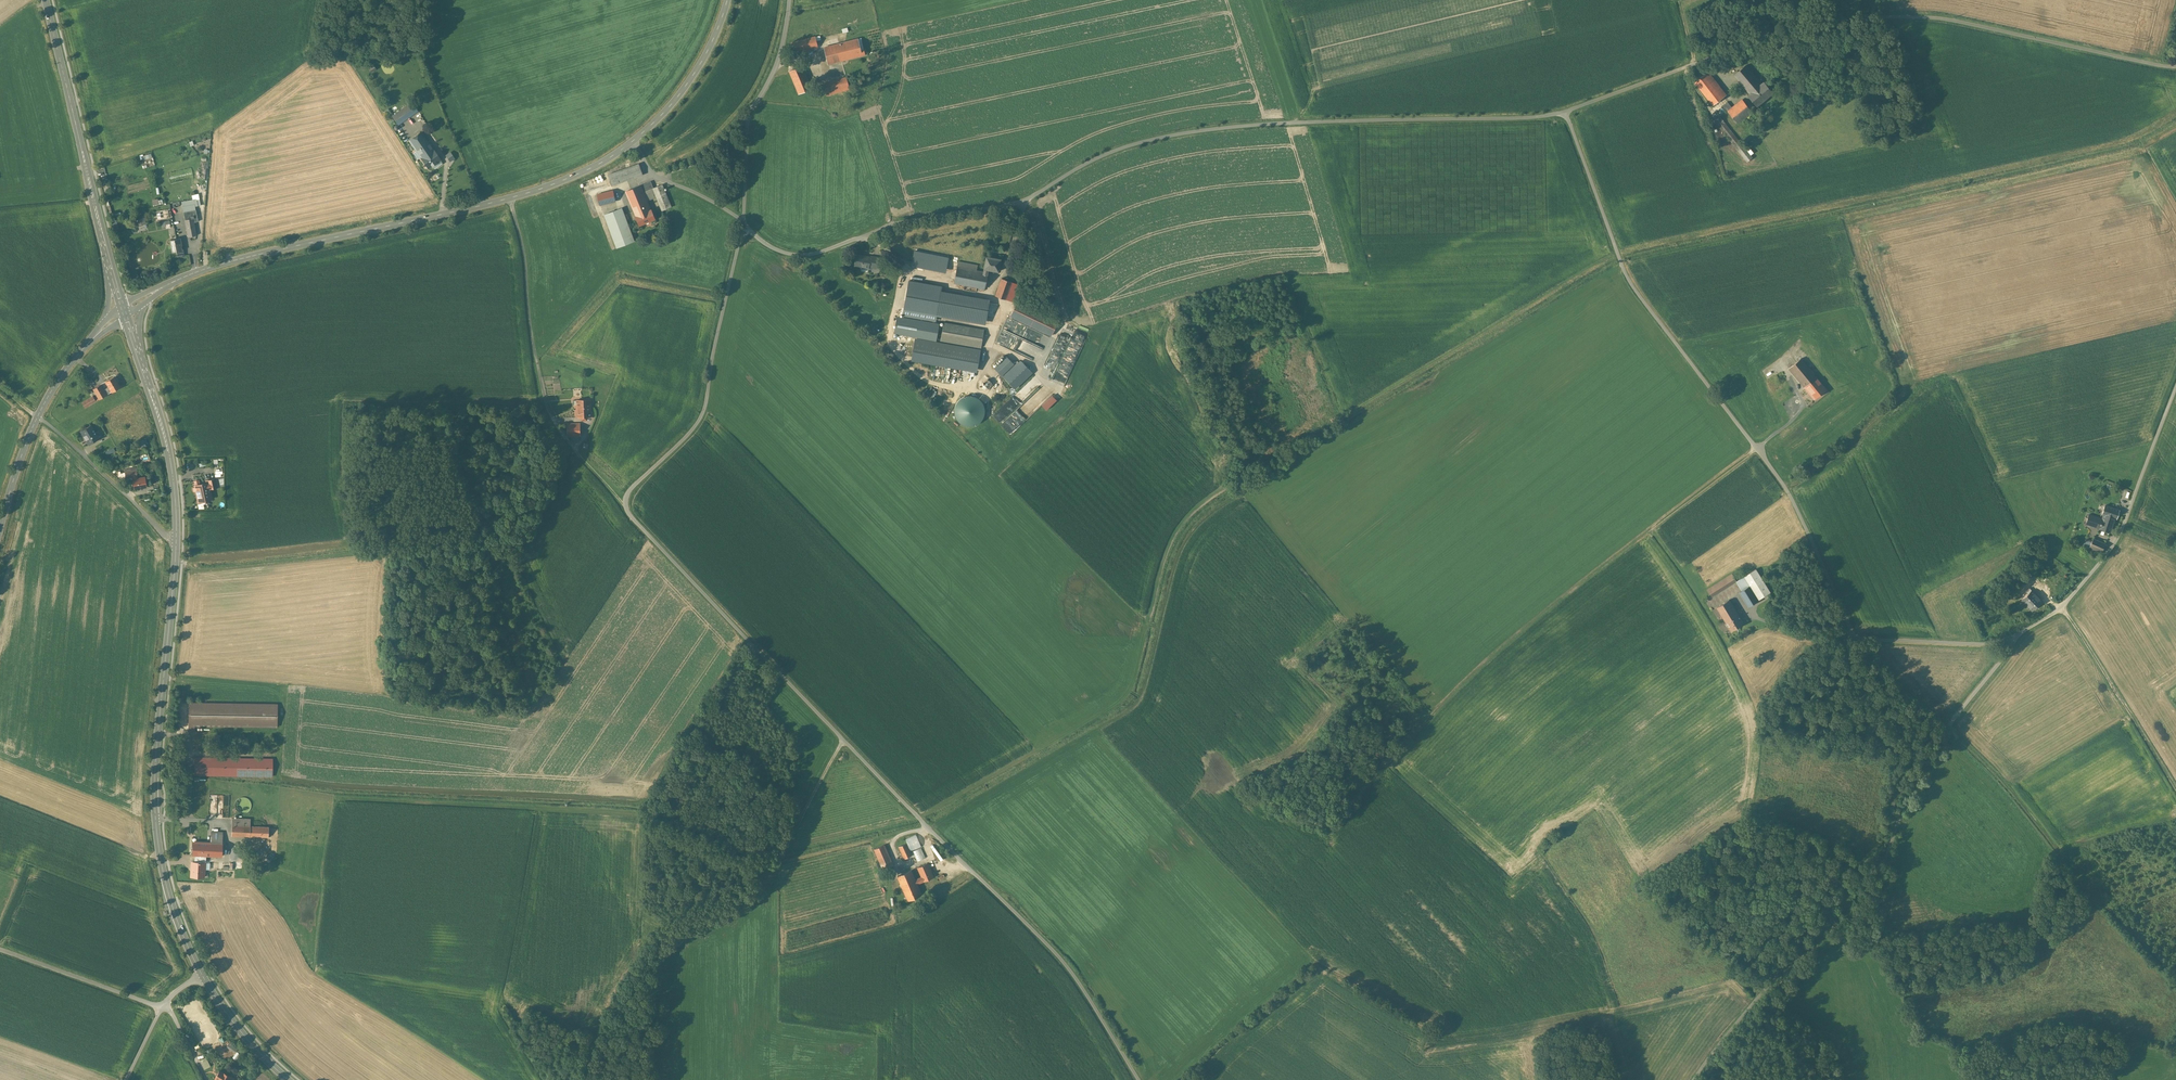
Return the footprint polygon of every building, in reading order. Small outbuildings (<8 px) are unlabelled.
[(815,36),(791,42),(794,53),(818,47),(816,41),(816,37),(815,36)] [(842,43),(824,47),(828,64),(848,59),(862,56),(861,50),(864,50),(861,37),(842,43)] [(1746,65),(1734,75),(1750,93),(1762,84),(1746,65)] [(789,71),(790,72),(799,94),(811,89),(802,66),(789,71)] [(1724,97),(1706,73),(1695,82),(1713,105),(1724,97)] [(846,77),(823,84),(827,95),(850,88),(846,77)] [(1750,93),(1748,95),(1757,105),(1757,106),(1757,105),(1772,93),(1773,92),(1772,92),(1769,88),(1768,86),(1764,82),(1763,82),(1762,84),(1750,93)] [(1732,107),(1728,111),(1737,123),(1744,118),(1752,111),(1742,99),(1732,107)] [(1732,107),(1728,102),(1722,106),(1726,111),(1727,111),(1728,111),(1732,107)] [(409,106),(393,117),(398,125),(418,111),(412,104),(409,106)] [(1728,111),(1727,111),(1726,111),(1720,116),(1730,129),(1737,123),(1728,111)] [(1720,116),(1715,121),(1747,162),(1752,158),(1720,116)] [(426,130),(410,141),(422,158),(434,150),(431,147),(436,144),(426,130)] [(434,150),(422,158),(429,168),(441,160),(434,150)] [(454,159),(450,152),(446,155),(450,161),(454,159)] [(639,163),(608,175),(612,186),(643,175),(639,163)] [(170,178),(193,174),(192,168),(169,172),(170,178)] [(150,186),(148,178),(144,179),(145,180),(125,185),(127,191),(150,186)] [(641,185),(626,191),(636,216),(651,210),(647,200),(656,196),(662,210),(671,207),(665,191),(662,184),(653,188),(651,182),(641,186),(641,185)] [(613,190),(597,194),(600,205),(616,201),(613,190)] [(193,199),(182,201),(183,212),(195,210),(195,206),(194,204),(193,199)] [(622,208),(604,215),(616,248),(635,241),(622,208)] [(168,218),(165,209),(155,211),(157,220),(168,218)] [(195,210),(183,212),(185,220),(193,218),(193,222),(194,222),(198,221),(196,209),(195,210)] [(636,216),(639,225),(655,218),(651,209),(636,216)] [(193,218),(185,220),(188,237),(196,235),(194,222),(193,222),(193,218)] [(180,238),(170,240),(171,240),(172,245),(171,245),(172,252),(176,251),(182,250),(181,246),(181,245),(180,238)] [(915,251),(912,266),(945,272),(948,257),(915,251)] [(870,257),(856,254),(855,265),(868,268),(869,267),(877,268),(878,257),(873,256),(873,257),(870,257)] [(1001,259),(986,256),(984,269),(983,272),(988,273),(988,269),(998,271),(1001,259)] [(977,265),(958,261),(957,267),(976,270),(977,265)] [(976,270),(957,267),(954,283),(985,288),(988,273),(983,272),(976,270)] [(1021,272),(1014,269),(1010,281),(1016,283),(1020,272),(1021,272)] [(1010,281),(1001,278),(995,295),(1012,301),(1013,298),(1018,284),(1016,283),(1010,281)] [(989,301),(940,292),(941,288),(910,282),(906,306),(938,312),(937,314),(985,322),(989,301)] [(1058,321),(1017,302),(1010,316),(1051,335),(1058,321)] [(984,329),(944,322),(941,340),(981,347),(984,329)] [(1001,343),(1019,352),(1024,343),(1005,334),(1001,343)] [(929,342),(915,339),(911,360),(954,368),(976,372),(980,351),(929,342)] [(992,365),(994,367),(1005,357),(1003,355),(992,365)] [(1002,375),(1013,364),(1006,357),(1005,357),(994,367),(1002,375)] [(1815,375),(1801,359),(1789,368),(1805,388),(1817,379),(1815,375)] [(1017,361),(1002,376),(1013,387),(1030,370),(1021,361),(1019,363),(1017,361)] [(1032,373),(1030,370),(1013,387),(1015,389),(1032,373)] [(114,377),(106,382),(112,392),(120,387),(114,377)] [(1817,379),(1805,388),(1814,399),(1826,389),(1817,379)] [(104,391),(100,385),(93,389),(97,396),(99,399),(106,395),(104,391)] [(91,397),(82,403),(85,408),(96,401),(94,398),(93,396),(91,397)] [(957,419),(960,422),(963,424),(966,425),(970,426),(974,425),(977,424),(980,422),(982,419),(984,416),(985,412),(985,408),(984,405),(982,401),(979,399),(975,397),(971,396),(967,396),(963,397),(960,400),(957,403),(956,407),(955,411),(956,415),(957,419)] [(590,400),(577,400),(578,410),(591,410),(590,400)] [(1010,434),(1024,423),(1015,411),(1001,422),(1010,434)] [(580,423),(567,423),(568,436),(571,436),(579,436),(581,436),(580,423)] [(99,438),(91,425),(81,431),(89,444),(99,438)] [(137,470),(125,472),(126,477),(133,476),(133,479),(138,478),(137,475),(137,470)] [(133,479),(135,488),(139,488),(142,488),(142,487),(146,487),(145,477),(138,478),(133,479)] [(216,479),(207,481),(207,482),(212,481),(213,486),(209,487),(210,490),(210,488),(218,487),(216,479)] [(207,482),(195,485),(198,502),(212,499),(210,490),(209,487),(213,486),(212,481),(207,482)] [(2104,514),(2115,518),(2117,518),(2119,510),(2105,505),(2102,514),(2104,514)] [(2102,519),(2089,514),(2086,524),(2099,528),(2102,519)] [(2115,518),(2104,514),(2103,516),(2102,519),(2099,528),(2110,532),(2115,518)] [(2105,543),(2093,538),(2091,542),(2090,546),(2102,551),(2105,543)] [(2086,544),(2084,543),(2082,547),(2088,550),(2090,546),(2091,542),(2088,540),(2086,544)] [(2102,551),(2090,546),(2088,550),(2100,555),(2102,551)] [(1756,569),(1744,576),(1750,585),(1761,578),(1757,571),(1756,569)] [(1732,574),(1707,590),(1712,596),(1736,581),(1737,581),(1736,581),(1732,574)] [(1737,581),(1736,581),(1742,591),(1750,586),(1750,585),(1744,576),(1737,581)] [(1761,578),(1750,585),(1750,586),(1759,600),(1770,593),(1761,578)] [(2052,586),(2046,581),(2042,585),(2048,590),(2052,586)] [(1742,591),(1739,593),(1748,607),(1759,600),(1750,586),(1742,591)] [(2027,605),(2037,595),(2030,588),(2026,592),(2028,594),(2022,600),(2027,605)] [(2037,595),(2027,605),(2032,611),(2042,601),(2037,595)] [(1729,600),(1717,607),(1732,631),(1744,624),(1729,600)] [(277,705),(189,703),(189,730),(194,730),(194,725),(277,726),(277,705)] [(273,759),(195,757),(194,775),(272,776),(273,759)] [(246,798),(245,797),(244,797),(243,797),(241,797),(240,797),(239,798),(238,798),(238,799),(237,800),(236,801),(236,802),(235,803),(235,804),(235,805),(235,806),(235,807),(236,808),(236,809),(237,810),(238,811),(239,812),(240,813),(241,813),(243,813),(245,813),(246,812),(247,812),(248,811),(249,811),(249,810),(250,809),(251,808),(251,807),(251,806),(251,805),(251,804),(251,803),(251,802),(250,801),(250,800),(249,799),(248,798),(246,798)] [(250,825),(237,825),(237,836),(250,836),(250,826),(250,825)] [(269,827),(250,826),(250,836),(268,836),(269,827)] [(223,832),(208,832),(208,842),(222,843),(223,832)] [(208,842),(193,841),(192,855),(195,855),(202,855),(222,856),(222,843),(208,842)] [(912,855),(906,843),(899,846),(904,858),(912,855)] [(893,865),(884,844),(874,849),(883,869),(893,865)] [(202,855),(195,855),(194,862),(193,862),(193,871),(191,871),(191,876),(204,877),(204,869),(205,870),(206,862),(202,862),(202,855)] [(927,863),(917,867),(922,877),(923,881),(924,881),(934,877),(927,863)] [(911,870),(897,876),(908,900),(922,895),(917,884),(915,879),(911,870)] [(237,1053),(240,1047),(231,1041),(227,1046),(237,1053)] [(201,1059),(205,1068),(211,1066),(207,1056),(201,1059)] [(220,1070),(215,1078),(217,1079),(233,1079),(234,1078),(229,1075),(228,1076),(220,1070)]
